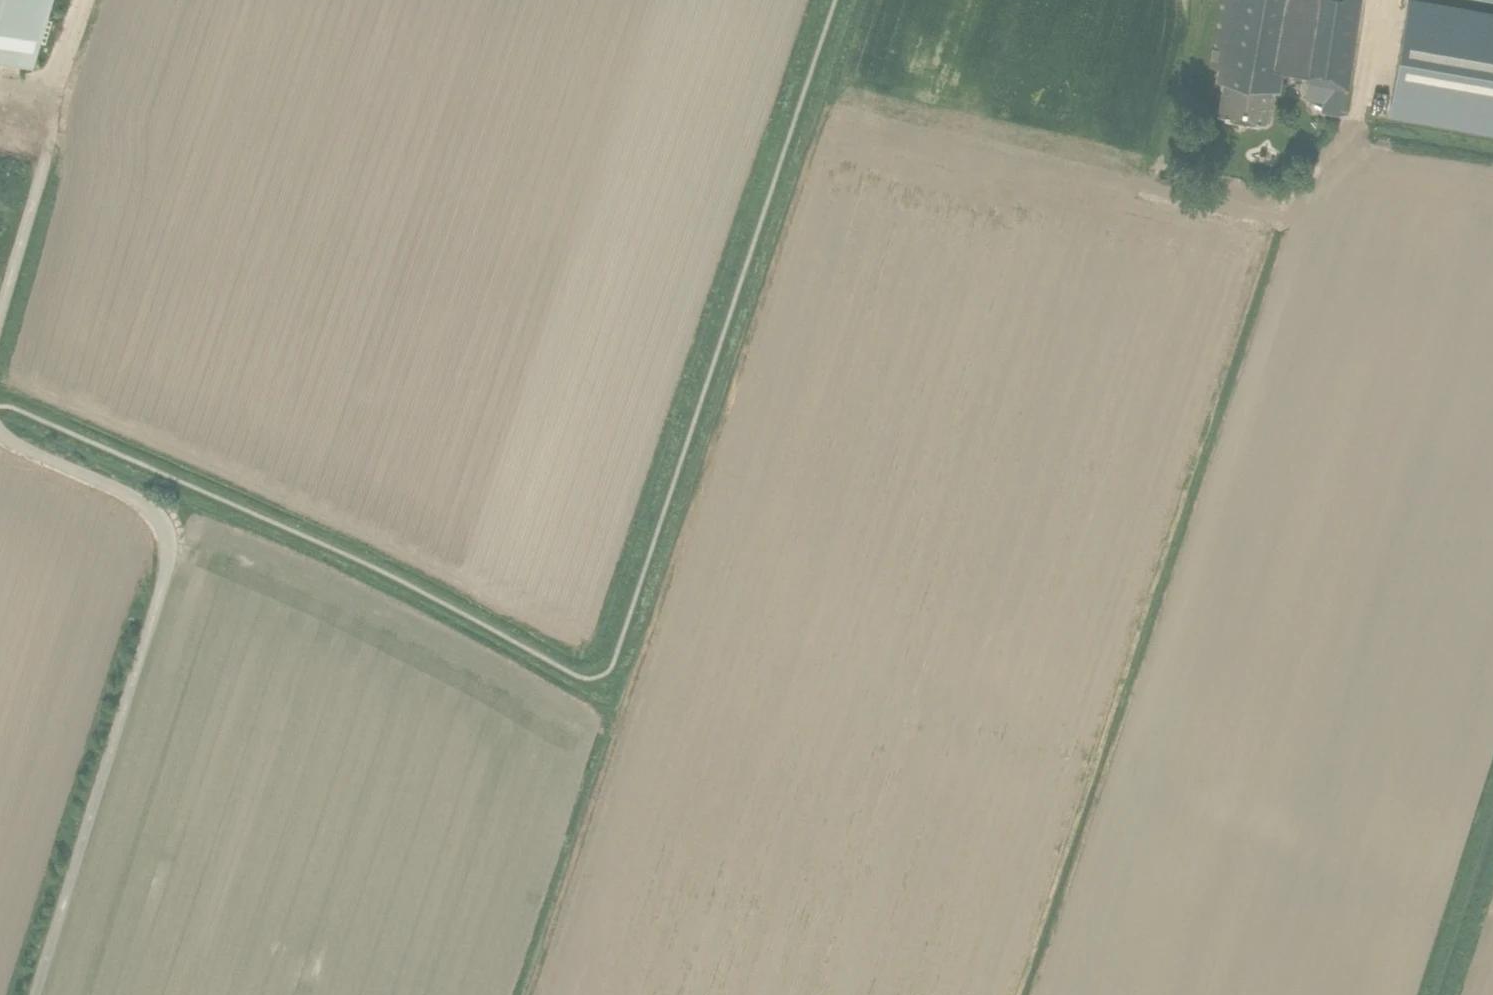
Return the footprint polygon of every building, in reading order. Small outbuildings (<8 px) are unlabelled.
[(33,63),(52,0),(0,0),(0,54),(33,63)] [(1348,88),(1361,0),(1222,0),(1210,66),(1219,67),(1216,80),(1222,81),(1221,88),(1222,89),(1218,113),(1265,122),(1271,90),(1278,91),(1281,75),(1310,80),(1346,87),(1348,88)] [(1389,114),(1492,131),(1492,12),(1426,0),(1409,0),(1389,114)] [(1346,87),(1310,80),(1306,99),(1323,102),(1322,112),(1342,116),(1346,87)]
